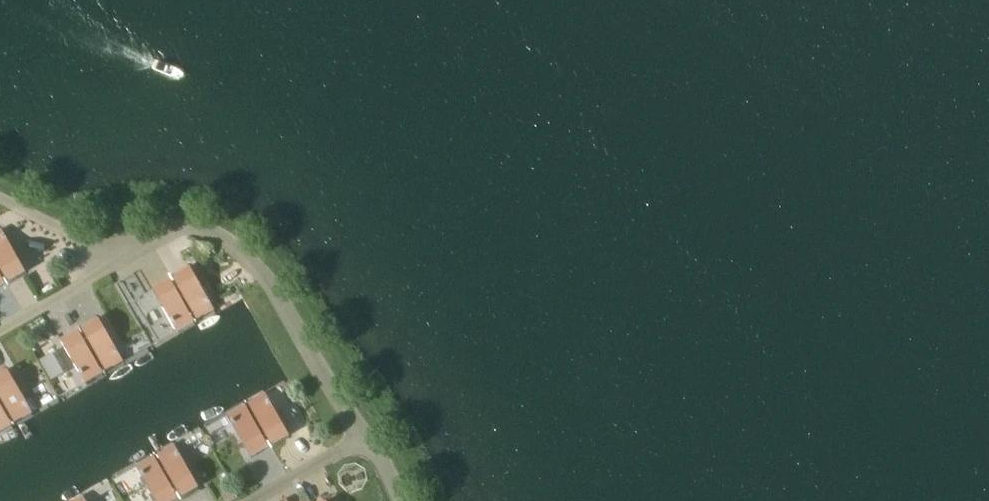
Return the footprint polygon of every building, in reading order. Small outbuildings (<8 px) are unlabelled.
[(0,233),(0,285),(2,288),(25,275),(2,232),(0,233)] [(188,271),(164,285),(188,327),(211,314),(188,271)] [(164,285),(140,298),(164,340),(188,327),(164,285)] [(94,324),(70,337),(94,380),(117,366),(94,324)] [(70,337),(46,350),(70,393),(94,380),(70,337)] [(0,374),(0,422),(3,428),(27,414),(3,372),(0,374)] [(267,397),(243,410),(267,452),(290,440),(267,397)] [(243,410),(220,423),(243,466),(267,452),(243,410)] [(154,459),(177,500),(179,500),(202,488),(178,446),(154,459)] [(131,472),(147,500),(177,500),(154,459),(131,472)] [(227,500),(236,496),(231,487),(222,492),(227,500)]
